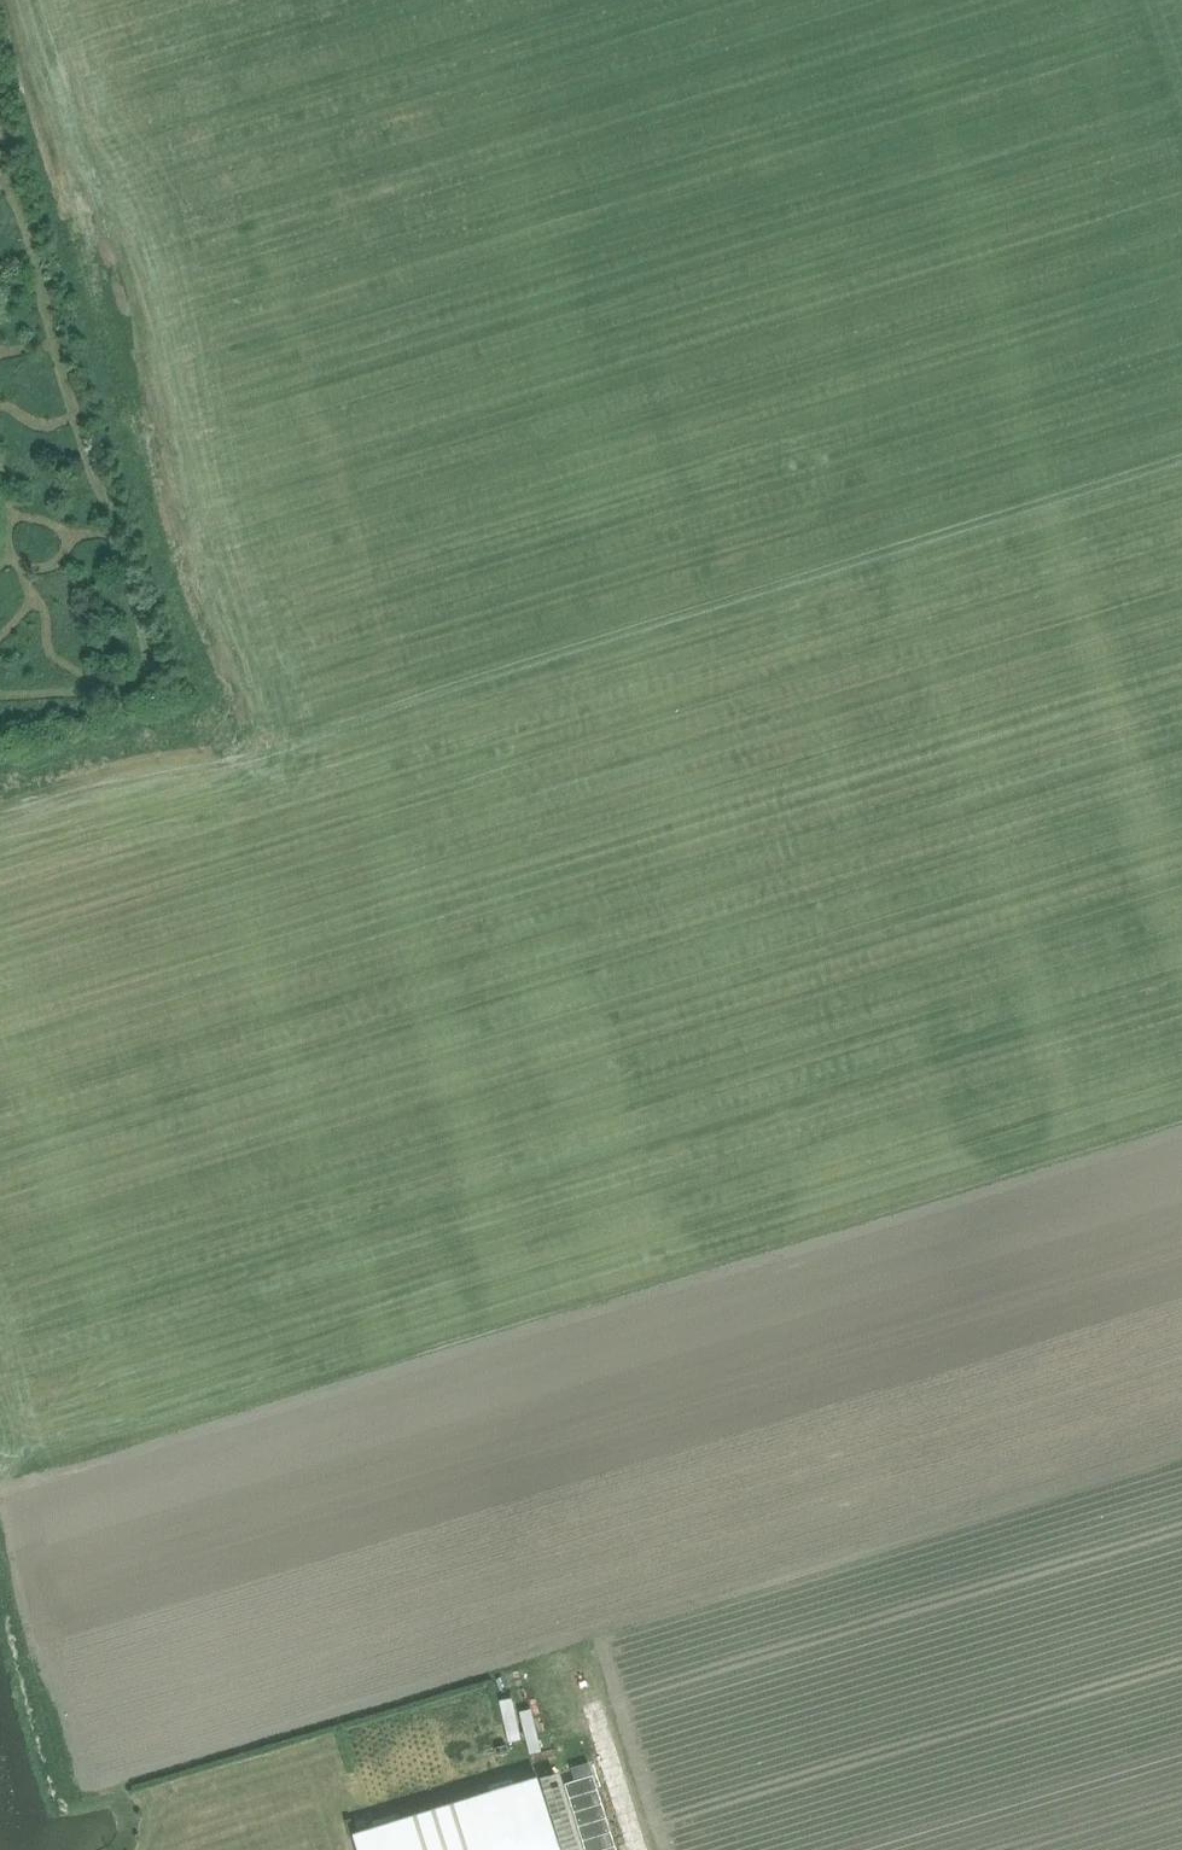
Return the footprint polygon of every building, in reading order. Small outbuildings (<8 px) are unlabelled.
[(352,1835),(357,1849),(559,1849),(537,1778),(514,1785),(512,1778),(488,1786),(490,1793),(399,1821),(397,1814),(372,1821),(375,1828),(352,1835)] [(596,1788),(568,1797),(584,1849),(615,1849),(596,1788)]
